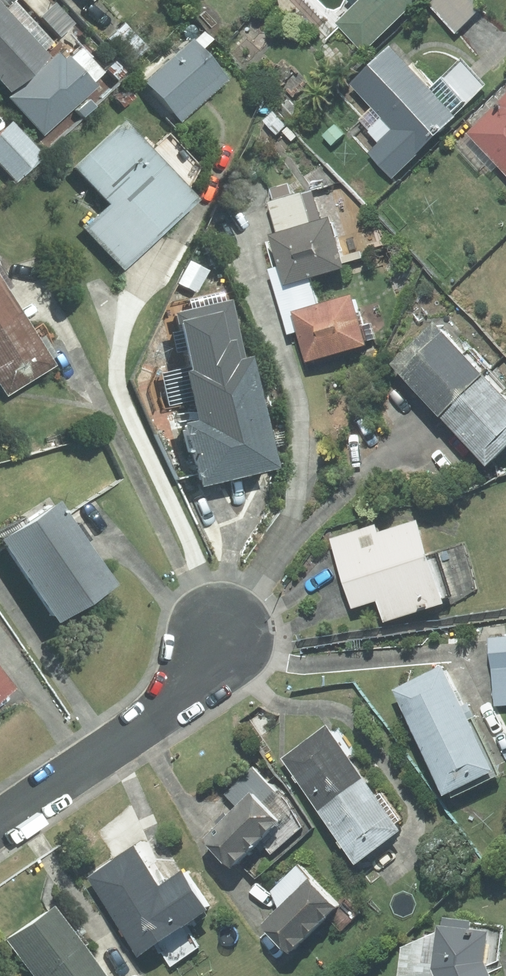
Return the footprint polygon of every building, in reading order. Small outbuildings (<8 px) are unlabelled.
[(13,91),(50,57),(45,52),(55,42),(16,0),(7,8),(0,0),(0,77),(13,91)] [(415,0),(361,0),(338,23),(364,49),(415,0)] [(474,0),(432,0),(427,5),(455,32),(481,7),(474,0)] [(42,15),(62,35),(76,21),(56,1),(42,15)] [(127,21),(109,37),(131,63),(150,48),(127,21)] [(196,41),(194,39),(147,81),(183,121),(230,80),(202,49),(212,40),(205,32),(196,41)] [(368,152),(390,175),(484,85),(460,61),(430,89),(389,46),(349,84),(370,106),(356,120),(378,143),(368,152)] [(61,53),(13,97),(45,133),(96,86),(70,57),(67,60),(61,53)] [(467,133),(505,174),(505,95),(467,133)] [(128,120),(77,166),(113,205),(88,227),(126,268),(201,199),(189,186),(200,169),(168,137),(154,148),(128,120)] [(14,122),(0,136),(0,162),(18,182),(46,155),(14,122)] [(268,202),(276,233),(320,220),(312,190),(268,202)] [(278,267),(284,284),(309,276),(341,267),(327,218),(320,220),(276,233),(269,235),(278,267)] [(278,267),(268,269),(286,335),(296,332),(291,312),(317,305),(309,276),(284,284),(278,267)] [(0,275),(0,329),(24,314),(0,275)] [(317,305),(291,312),(305,360),(363,343),(349,295),(317,305)] [(204,486),(281,468),(255,357),(247,359),(233,302),(178,314),(204,422),(189,426),(204,486)] [(24,314),(0,329),(0,381),(8,395),(56,365),(24,314)] [(434,326),(393,364),(440,414),(481,376),(434,326)] [(440,414),(484,461),(505,440),(505,403),(481,376),(440,414)] [(63,505),(10,541),(62,618),(115,582),(63,505)] [(451,602),(476,588),(462,545),(425,556),(416,519),(377,532),(374,524),(328,539),(350,609),(376,601),(382,623),(443,603),(442,599),(450,597),(451,602)] [(489,638),(495,705),(505,704),(505,637),(489,638)] [(440,666),(391,690),(442,795),(448,791),(451,797),(497,775),(470,718),(473,717),(466,703),(460,706),(440,666)] [(15,688),(0,668),(0,699),(15,688)] [(280,758),(317,809),(362,778),(346,756),(353,751),(337,729),(330,733),(325,726),(280,758)] [(253,767),(225,794),(237,807),(203,840),(231,871),(260,842),(271,853),(300,827),(287,803),(253,767)] [(375,796),(362,778),(317,809),(354,861),(398,830),(394,823),(398,820),(379,793),(375,796)] [(134,849),(89,878),(138,954),(154,944),(169,967),(199,948),(185,925),(206,911),(181,872),(158,886),(134,849)] [(278,909),(260,926),(289,955),(338,907),(297,865),(271,891),(278,909)] [(35,975),(109,975),(56,905),(8,940),(35,975)] [(498,961),(502,926),(442,919),(442,926),(436,926),(435,934),(401,948),(398,975),(488,975),(487,973),(501,967),(498,961)]
